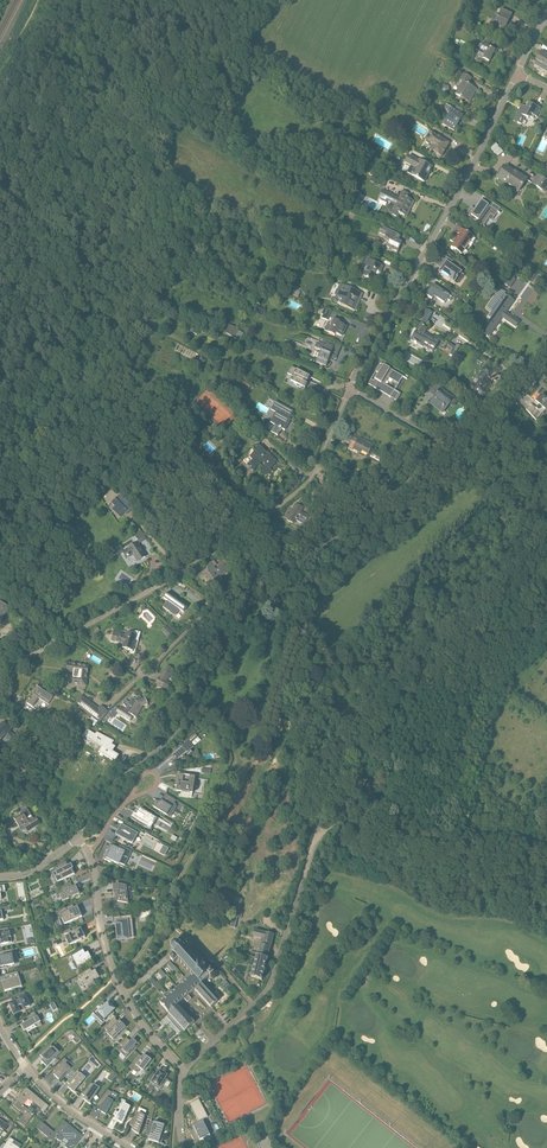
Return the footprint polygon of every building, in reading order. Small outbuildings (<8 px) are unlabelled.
[(508,23),(512,14),(502,9),(498,16),(495,15),(489,26),(503,33),(507,23),(508,23)] [(495,50),(491,49),(492,48),(488,47),(492,39),(484,35),(481,42),(484,43),(481,49),(478,48),(475,54),(484,58),(483,59),(489,61),(495,50)] [(546,70),(546,55),(542,52),(536,60),(537,61),(535,64),(546,71),(546,70)] [(468,102),(475,88),(468,84),(472,78),(463,73),(457,84),(460,85),(455,95),(468,102)] [(450,86),(442,84),(440,91),(448,93),(450,86)] [(540,110),(534,107),(528,104),(526,108),(525,108),(523,111),(519,109),(514,121),(518,122),(518,123),(522,125),(525,117),(528,119),(529,117),(533,119),(534,116),(537,117),(540,110)] [(454,110),(446,105),(444,109),(449,112),(448,114),(450,115),(446,122),(452,125),(450,128),(454,131),(457,126),(456,126),(460,119),(461,119),(463,116),(461,114),(463,111),(457,106),(454,110)] [(441,156),(449,144),(429,132),(424,140),(432,145),(430,149),(441,156)] [(503,152),(496,144),(491,149),(498,157),(503,152)] [(424,182),(432,167),(418,160),(409,155),(405,163),(410,166),(407,172),(411,175),(424,182)] [(519,192),(527,180),(507,166),(498,178),(519,192)] [(546,188),(546,180),(537,174),(531,184),(544,192),(546,188)] [(384,187),(387,181),(379,178),(376,184),(384,187)] [(399,198),(391,194),(391,193),(383,189),(379,198),(388,202),(388,201),(392,202),(389,208),(391,212),(393,213),(392,214),(398,216),(399,214),(401,215),(401,214),(405,215),(412,201),(408,199),(409,198),(406,197),(408,194),(403,192),(399,198)] [(500,213),(482,201),(475,210),(471,207),(463,218),(465,220),(466,220),(464,218),(466,215),(484,227),(483,226),(490,215),(494,217),(498,212),(500,214),(500,213)] [(398,252),(402,243),(398,242),(401,236),(393,232),(382,227),(379,234),(386,237),(384,241),(388,243),(386,247),(398,252)] [(471,242),(474,237),(459,227),(455,232),(460,235),(457,239),(454,237),(452,239),(451,241),(454,243),(451,248),(462,255),(465,250),(470,241),(471,242)] [(448,264),(450,261),(442,255),(443,254),(443,253),(437,262),(437,263),(437,262),(444,267),(440,273),(445,277),(444,277),(448,280),(449,279),(454,283),(457,279),(458,279),(458,278),(458,277),(461,273),(457,270),(457,269),(454,266),(452,268),(451,267),(452,266),(448,264)] [(384,266),(370,260),(366,258),(364,265),(368,267),(363,277),(366,278),(372,281),(377,271),(381,273),(384,266)] [(510,288),(516,280),(509,275),(504,284),(510,288)] [(356,311),(363,294),(340,284),(335,295),(342,300),(340,304),(356,311)] [(453,298),(433,285),(426,296),(432,300),(434,297),(444,304),(447,300),(450,302),(453,298)] [(291,294),(299,297),(301,291),(293,288),(291,294)] [(519,322),(506,313),(515,301),(504,293),(494,308),(496,310),(480,332),(485,335),(489,338),(502,318),(515,327),(519,322)] [(264,315),(266,310),(252,304),(250,310),(264,315)] [(428,320),(432,312),(424,308),(420,316),(428,320)] [(328,322),(333,313),(324,309),(321,315),(322,316),(321,319),(328,322)] [(341,336),(346,326),(338,323),(339,322),(334,319),(330,326),(331,326),(328,332),(335,335),(336,333),(341,336)] [(424,332),(426,328),(420,325),(418,330),(417,329),(411,340),(415,342),(415,343),(417,344),(423,347),(424,345),(434,350),(440,338),(436,336),(434,338),(424,332)] [(234,338),(238,331),(230,326),(226,333),(234,338)] [(334,364),(341,346),(319,338),(315,347),(319,349),(320,351),(316,363),(326,367),(328,362),(334,364)] [(457,347),(450,343),(449,347),(454,351),(457,347)] [(398,385),(403,376),(380,363),(367,386),(394,401),(398,394),(384,386),(388,379),(398,385)] [(488,377),(493,371),(486,365),(481,371),(482,372),(478,377),(480,379),(475,385),(474,384),(472,384),(470,385),(469,386),(469,388),(470,390),(474,393),(475,392),(483,399),(488,392),(485,390),(487,387),(488,388),(491,384),(485,379),(488,377)] [(292,367),(288,374),(294,377),(291,382),(306,389),(309,384),(307,384),(311,376),(292,367)] [(454,399),(441,389),(445,384),(438,379),(435,383),(436,383),(430,391),(437,397),(436,398),(435,398),(431,403),(441,410),(443,407),(445,409),(449,403),(450,404),(454,399)] [(247,390),(253,386),(249,380),(244,384),(243,384),(247,390)] [(546,400),(542,395),(532,407),(532,408),(539,415),(546,407),(546,399),(546,400)] [(256,407),(267,412),(270,406),(259,402),(256,407)] [(294,411),(290,409),(282,405),(279,410),(272,407),(265,420),(275,425),(271,432),(278,436),(282,429),(285,431),(289,423),(290,421),(289,420),(294,411)] [(379,464),(383,457),(370,451),(373,445),(358,437),(359,437),(355,435),(348,448),(379,464)] [(268,455),(260,447),(250,457),(253,460),(247,466),(253,472),(262,462),(265,465),(260,471),(265,476),(272,470),(270,469),(276,464),(273,461),(275,459),(270,454),(268,455)] [(218,466),(223,461),(217,455),(212,460),(218,466)] [(127,515),(134,508),(121,494),(111,503),(115,507),(112,509),(120,518),(125,513),(127,515)] [(300,506),(296,504),(290,515),(288,514),(285,518),(287,519),(287,520),(294,524),(296,521),(303,524),(300,529),(304,531),(311,517),(309,516),(302,512),(304,507),(300,505),(300,506)] [(69,530),(72,527),(69,525),(67,528),(66,527),(61,532),(65,536),(70,531),(69,530)] [(140,544),(147,539),(141,531),(134,535),(140,544)] [(146,557),(136,543),(128,548),(129,548),(122,553),(126,560),(134,554),(139,562),(146,557)] [(244,573),(248,572),(241,559),(238,561),(244,573)] [(216,569),(214,566),(216,564),(213,561),(206,565),(208,569),(198,575),(202,580),(205,578),(209,583),(216,579),(217,581),(221,579),(220,577),(228,572),(224,564),(219,567),(216,569)] [(187,607),(177,600),(178,598),(169,591),(164,599),(167,601),(163,607),(172,613),(176,616),(180,610),(184,613),(187,607)] [(4,618),(3,617),(10,608),(0,600),(0,623),(4,618)] [(169,637),(173,633),(168,629),(165,633),(169,637)] [(140,641),(142,633),(135,631),(134,635),(127,633),(126,636),(114,632),(111,641),(123,645),(122,648),(133,651),(136,640),(140,641)] [(88,669),(89,664),(84,664),(84,668),(79,667),(79,668),(70,667),(69,673),(74,674),(74,675),(73,675),(72,684),(86,686),(88,669)] [(167,681),(174,669),(168,665),(160,678),(160,677),(156,683),(163,687),(167,690),(171,684),(167,681)] [(48,705),(54,696),(37,686),(34,691),(35,692),(29,701),(28,701),(28,702),(27,704),(33,707),(39,698),(48,705)] [(142,700),(140,697),(135,699),(133,698),(130,702),(127,700),(122,704),(127,707),(125,710),(120,707),(116,712),(130,721),(134,716),(136,718),(143,708),(142,707),(148,704),(146,698),(142,700)] [(98,710),(84,699),(79,705),(93,716),(96,713),(102,719),(107,712),(104,710),(102,712),(98,710)] [(77,721),(83,713),(81,711),(75,719),(77,721)] [(95,726),(98,721),(92,717),(89,722),(95,726)] [(15,736),(11,731),(12,730),(3,722),(0,725),(0,742),(5,737),(9,741),(15,736)] [(95,734),(87,729),(83,735),(81,734),(79,739),(86,744),(89,739),(102,747),(99,752),(115,762),(119,755),(113,752),(116,747),(112,745),(114,741),(98,733),(97,733),(96,733),(95,734)] [(196,734),(172,755),(178,762),(181,759),(182,762),(186,760),(185,756),(187,754),(190,758),(194,753),(191,751),(195,747),(191,743),(198,736),(196,734)] [(66,757),(58,765),(60,767),(68,759),(66,757)] [(23,774),(29,764),(23,760),(17,770),(23,774)] [(189,784),(183,783),(184,773),(177,772),(175,786),(177,786),(176,791),(179,792),(179,794),(180,792),(193,794),(196,777),(195,777),(196,774),(191,774),(189,784)] [(175,803),(176,800),(166,794),(162,801),(160,802),(158,801),(156,800),(153,806),(169,816),(176,804),(175,803)] [(156,818),(136,806),(140,809),(138,812),(137,811),(137,812),(138,812),(137,815),(134,813),(131,819),(147,828),(151,822),(153,823),(156,818)] [(29,822),(23,813),(14,818),(22,831),(29,826),(32,829),(41,824),(37,818),(29,822)] [(125,823),(123,822),(119,830),(116,834),(120,836),(133,844),(138,834),(143,836),(144,834),(125,823)] [(106,854),(104,859),(111,862),(112,861),(120,865),(120,864),(125,866),(132,851),(120,846),(119,849),(113,846),(112,847),(110,846),(108,850),(110,851),(109,855),(106,854)] [(68,866),(67,863),(50,870),(50,871),(54,869),(58,876),(54,877),(55,878),(58,882),(63,880),(64,880),(66,879),(66,878),(75,874),(73,869),(74,869),(72,865),(68,866)] [(73,887),(71,883),(55,890),(58,896),(60,895),(63,901),(69,899),(70,899),(70,898),(80,894),(76,886),(73,887)] [(119,885),(113,883),(113,886),(114,886),(114,892),(115,892),(116,900),(115,900),(115,908),(126,907),(126,906),(125,906),(124,903),(130,904),(129,891),(130,891),(131,887),(123,886),(119,885)] [(242,917),(243,912),(240,911),(243,900),(235,897),(231,911),(234,911),(233,915),(242,917)] [(76,911),(73,905),(56,912),(56,913),(54,914),(56,919),(55,920),(58,927),(82,917),(79,910),(76,911)] [(132,929),(132,923),(133,923),(132,916),(113,917),(114,924),(117,923),(117,927),(116,927),(117,938),(123,938),(123,933),(129,932),(129,938),(134,937),(133,929),(132,929)] [(81,934),(78,926),(60,934),(62,939),(63,941),(67,939),(69,945),(70,944),(73,943),(73,944),(77,942),(81,940),(81,939),(85,937),(84,933),(81,934)] [(9,928),(0,930),(0,945),(8,943),(9,943),(8,938),(11,938),(11,935),(10,932),(9,932),(9,928)] [(267,959),(273,935),(265,932),(254,930),(253,937),(263,939),(262,945),(259,945),(258,953),(251,951),(250,955),(267,959)] [(86,954),(83,948),(98,940),(97,940),(67,956),(70,954),(74,961),(75,961),(78,966),(92,959),(90,955),(88,957),(87,954),(97,949),(86,954)] [(192,947),(187,942),(182,947),(178,943),(174,942),(172,945),(171,949),(175,953),(169,958),(174,963),(178,959),(191,973),(186,978),(185,977),(185,978),(181,982),(183,985),(174,992),(172,990),(167,994),(167,993),(166,993),(167,994),(164,997),(166,999),(161,1004),(161,1003),(160,1004),(161,1005),(162,1006),(161,1008),(161,1010),(163,1011),(165,1012),(166,1011),(168,1013),(170,1014),(167,1016),(171,1021),(171,1022),(172,1021),(177,1027),(176,1028),(177,1027),(181,1032),(184,1030),(185,1032),(195,1023),(178,1004),(184,999),(188,1002),(190,1001),(191,999),(188,995),(195,990),(211,1007),(217,1002),(217,1001),(219,999),(215,994),(213,996),(208,990),(210,988),(206,984),(204,986),(202,984),(210,976),(210,977),(214,974),(211,971),(209,973),(209,972),(208,973),(205,970),(206,969),(204,970),(202,967),(203,966),(202,965),(201,966),(188,951),(192,947)] [(7,967),(7,966),(13,965),(12,958),(16,957),(14,950),(17,949),(0,952),(0,969),(7,967)] [(266,972),(267,968),(265,968),(267,959),(250,955),(240,952),(239,956),(255,960),(251,978),(253,978),(253,979),(251,979),(249,985),(253,986),(259,981),(256,980),(256,979),(262,980),(264,972),(266,972)] [(92,972),(91,969),(104,962),(104,961),(78,976),(80,979),(80,980),(81,980),(84,986),(93,981),(95,985),(96,985),(93,981),(99,977),(96,970),(92,972)] [(177,975),(180,972),(174,966),(171,969),(177,975)] [(22,987),(18,972),(6,976),(9,975),(10,979),(7,980),(2,981),(5,991),(22,987)] [(168,983),(171,980),(165,974),(162,977),(168,983)] [(225,991),(230,986),(225,980),(219,985),(225,991)] [(158,990),(161,988),(156,982),(153,985),(158,990)] [(26,997),(24,992),(11,998),(13,1003),(12,1003),(13,1006),(11,1006),(14,1014),(20,1011),(19,1009),(24,1008),(30,1006),(30,1005),(31,1005),(27,996),(26,997)] [(115,1009),(111,1005),(109,1002),(108,1003),(108,1002),(107,1004),(106,1005),(103,1002),(92,1012),(97,1016),(98,1015),(100,1017),(101,1016),(104,1020),(115,1009)] [(37,1017),(35,1013),(34,1013),(33,1013),(31,1014),(31,1015),(31,1016),(32,1017),(31,1018),(24,1022),(23,1024),(27,1030),(35,1025),(35,1026),(37,1027),(38,1027),(42,1025),(39,1021),(40,1020),(38,1016),(37,1017)] [(118,1022),(115,1019),(116,1019),(116,1018),(105,1029),(114,1039),(126,1027),(120,1021),(118,1022)] [(170,1039),(176,1034),(173,1031),(167,1036),(170,1039)] [(130,1042),(129,1041),(126,1038),(115,1049),(125,1058),(130,1053),(128,1052),(130,1050),(132,1051),(136,1047),(134,1045),(137,1042),(133,1039),(130,1042)] [(46,1066),(60,1053),(54,1047),(53,1047),(51,1045),(40,1056),(43,1058),(44,1058),(45,1059),(42,1062),(46,1066)] [(59,1080),(71,1068),(67,1065),(69,1063),(65,1058),(67,1056),(67,1055),(53,1069),(57,1073),(54,1075),(59,1080)] [(147,1057),(144,1055),(140,1060),(136,1058),(129,1067),(133,1070),(134,1069),(137,1071),(139,1068),(143,1071),(152,1060),(147,1057)] [(79,1070),(67,1082),(70,1085),(68,1088),(70,1089),(70,1088),(76,1093),(76,1092),(75,1091),(86,1078),(78,1072),(79,1070)] [(161,1071),(159,1070),(155,1076),(152,1074),(153,1073),(148,1081),(149,1080),(152,1082),(151,1083),(155,1085),(154,1086),(158,1088),(158,1087),(159,1088),(161,1084),(162,1083),(163,1084),(166,1080),(164,1080),(165,1079),(167,1075),(166,1074),(161,1071)] [(108,1079),(112,1082),(116,1075),(112,1072),(108,1079)] [(93,1084),(92,1083),(95,1079),(82,1094),(87,1098),(85,1100),(91,1104),(90,1103),(100,1088),(93,1083),(93,1084)] [(49,1106),(46,1104),(26,1088),(16,1100),(24,1106),(29,1099),(42,1109),(41,1110),(43,1112),(49,1106)] [(106,1114),(115,1098),(110,1095),(112,1092),(108,1090),(97,1105),(100,1107),(99,1109),(102,1111),(102,1112),(106,1114)] [(123,1124),(130,1107),(125,1104),(126,1101),(122,1099),(114,1115),(119,1118),(117,1121),(123,1124)] [(199,1099),(189,1104),(198,1122),(208,1117),(199,1099)] [(34,1115),(24,1106),(16,1100),(12,1105),(24,1115),(18,1122),(24,1127),(29,1121),(27,1120),(31,1115),(33,1116),(34,1115)] [(139,1113),(136,1111),(130,1125),(133,1127),(132,1129),(135,1130),(134,1132),(139,1135),(143,1122),(141,1121),(144,1115),(139,1113)] [(150,1137),(149,1140),(164,1145),(164,1144),(161,1143),(164,1136),(161,1135),(164,1125),(151,1121),(152,1119),(146,1135),(150,1137)] [(8,1125),(0,1120),(0,1137),(4,1131),(8,1125)] [(54,1143),(61,1135),(69,1125),(64,1121),(54,1133),(41,1122),(36,1128),(54,1143)] [(192,1131),(190,1132),(194,1140),(199,1138),(200,1140),(210,1135),(203,1122),(193,1127),(195,1129),(192,1131)] [(83,1136),(69,1125),(61,1135),(69,1142),(65,1147),(67,1147),(73,1147),(83,1136)] [(20,1147),(12,1144),(14,1140),(10,1138),(8,1141),(4,1147),(20,1147)]
